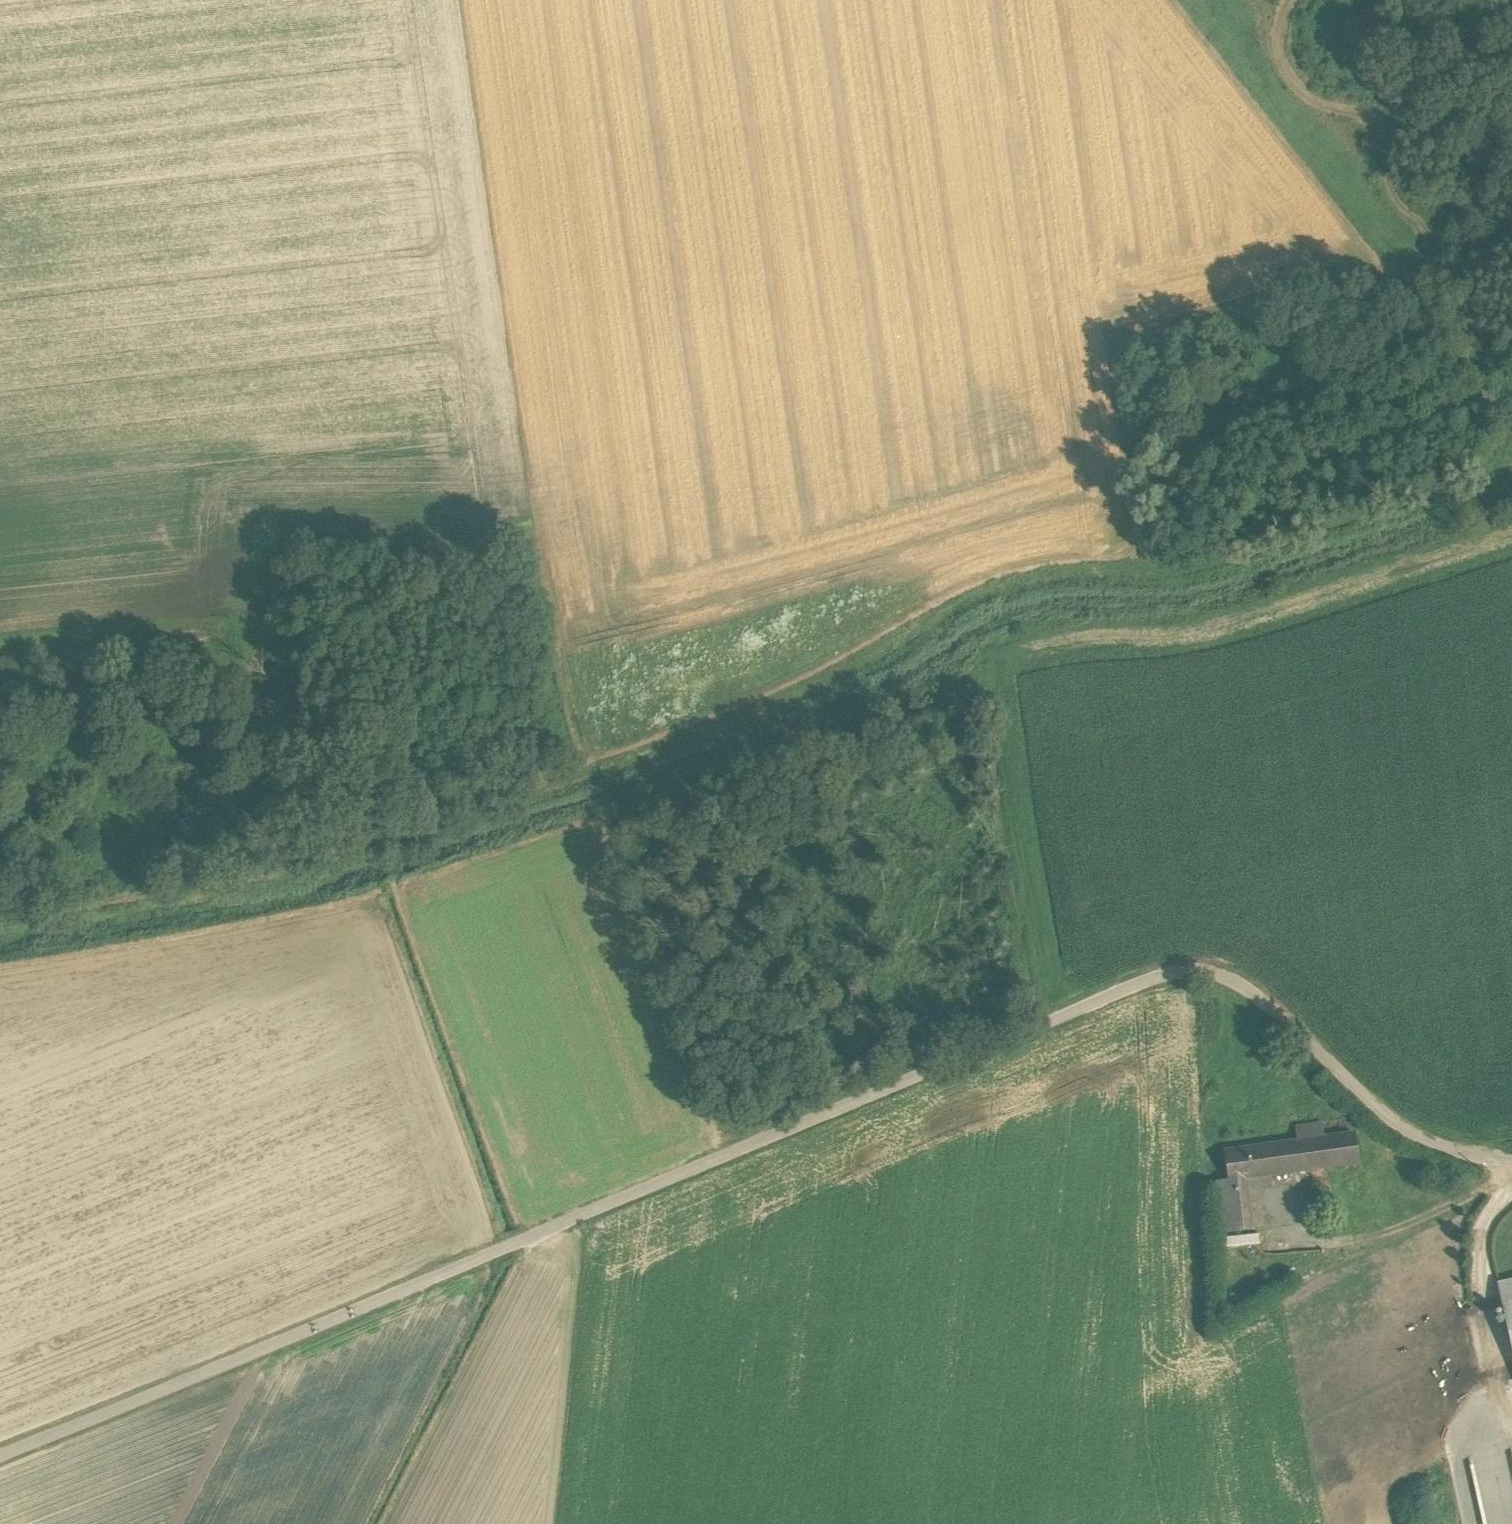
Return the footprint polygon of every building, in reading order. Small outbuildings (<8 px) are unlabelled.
[(1358,1163),(1352,1134),(1324,1136),(1321,1123),(1294,1126),(1295,1139),(1222,1150),(1226,1180),(1214,1182),(1220,1234),(1252,1231),(1246,1181),(1358,1163)] [(1259,1244),(1258,1234),(1223,1238),(1224,1248),(1259,1244)] [(1496,1282),(1511,1355),(1511,1279),(1496,1282)]
